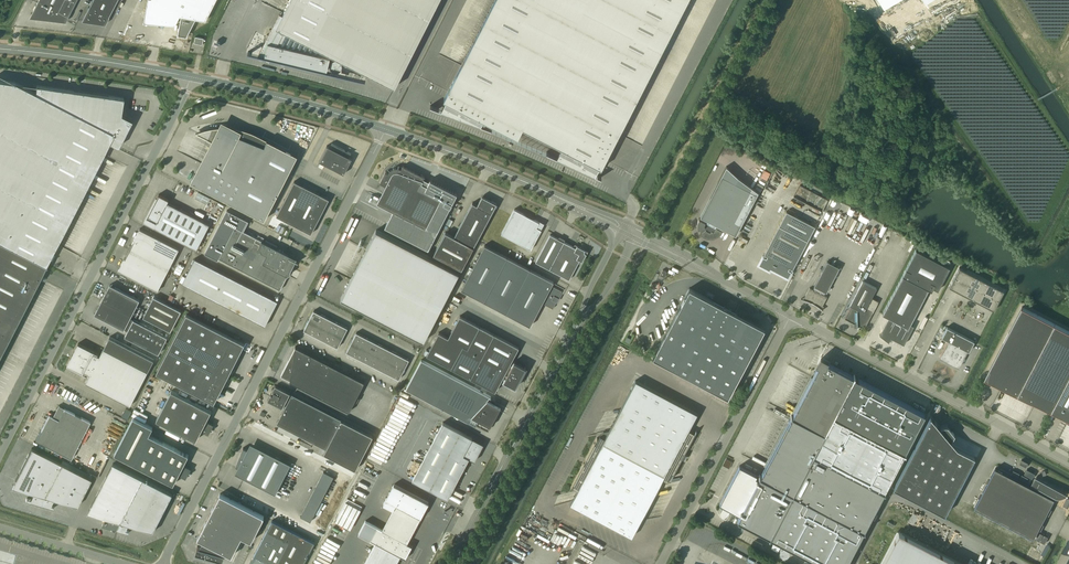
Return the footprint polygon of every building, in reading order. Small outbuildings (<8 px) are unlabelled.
[(33,9),(33,10),(33,11),(33,12),(33,13),(33,14),(34,15),(34,16),(35,17),(36,17),(37,17),(38,18),(65,21),(68,16),(76,0),(38,0),(33,9)] [(109,17),(108,16),(117,0),(92,0),(89,5),(90,6),(89,7),(89,6),(81,20),(91,22),(92,20),(96,22),(95,23),(105,24),(109,17)] [(216,0),(148,0),(143,22),(175,25),(180,15),(182,16),(178,35),(178,34),(187,36),(196,18),(206,20),(216,0)] [(283,14),(280,12),(258,54),(270,60),(271,57),(327,70),(330,56),(324,55),(326,52),(395,87),(439,0),(290,0),(283,14)] [(444,99),(446,101),(442,110),(492,129),(492,128),(481,124),(483,120),(518,137),(523,128),(562,148),(557,156),(547,152),(595,174),(599,166),(601,168),(687,0),(495,0),(444,99)] [(884,9),(898,0),(878,0),(884,9)] [(204,38),(195,36),(194,43),(203,45),(204,38)] [(342,66),(342,65),(342,64),(342,63),(341,62),(341,61),(340,60),(339,60),(338,59),(337,59),(336,59),(335,59),(334,60),(333,60),(332,61),(331,62),(331,63),(330,64),(330,65),(330,66),(331,67),(331,68),(332,69),(333,70),(334,71),(335,71),(336,71),(337,71),(339,71),(340,70),(340,69),(341,68),(342,67),(342,66)] [(351,65),(344,63),(342,72),(349,73),(351,65)] [(0,80),(0,353),(46,264),(47,265),(46,264),(109,142),(118,147),(132,120),(121,114),(124,97),(36,85),(35,92),(15,82),(0,80)] [(226,130),(227,126),(220,126),(210,128),(199,133),(217,142),(199,176),(194,174),(190,181),(264,219),(297,155),(262,137),(259,144),(226,130)] [(305,144),(308,145),(311,140),(304,137),(303,140),(306,142),(305,144)] [(352,158),(327,145),(319,161),(344,173),(352,158)] [(380,197),(377,203),(393,211),(385,227),(428,249),(457,193),(430,179),(429,182),(423,179),(425,177),(403,165),(401,168),(400,168),(399,167),(398,167),(397,167),(396,167),(395,167),(394,167),(393,168),(392,169),(391,169),(390,170),(389,171),(389,172),(388,172),(385,171),(380,182),(386,185),(382,193),(386,195),(384,199),(380,197)] [(698,224),(698,225),(698,226),(698,227),(698,228),(700,228),(700,229),(701,230),(701,231),(702,232),(701,233),(702,234),(703,235),(704,235),(704,236),(705,236),(706,236),(707,237),(708,237),(709,237),(710,237),(711,237),(712,237),(713,237),(714,237),(715,237),(716,237),(716,236),(717,236),(718,236),(718,235),(719,235),(719,234),(720,234),(720,233),(721,233),(722,232),(722,231),(723,230),(721,229),(722,227),(736,235),(757,194),(758,192),(738,177),(726,166),(722,175),(700,216),(702,217),(701,219),(699,218),(699,219),(698,220),(698,221),(698,222),(698,223),(698,224)] [(764,175),(758,185),(763,188),(769,178),(764,175)] [(329,199),(294,181),(276,216),(311,233),(329,199)] [(198,192),(195,198),(207,204),(210,198),(198,192)] [(169,199),(159,194),(149,212),(148,211),(143,222),(154,227),(197,249),(209,224),(167,202),(169,199)] [(473,247),(497,203),(482,196),(477,205),(472,202),(454,236),(445,232),(434,254),(462,269),(473,247)] [(824,217),(829,219),(835,207),(839,209),(842,202),(833,198),(824,217)] [(539,222),(515,209),(502,234),(531,249),(541,229),(537,227),(539,222)] [(297,258),(244,231),(249,221),(227,210),(205,253),(219,260),(220,258),(280,289),(288,275),(289,274),(290,274),(290,273),(291,273),(291,272),(291,271),(291,270),(296,261),(298,262),(298,261),(296,260),(297,258)] [(779,225),(758,265),(769,270),(770,268),(788,277),(808,240),(815,226),(786,211),(779,225)] [(864,221),(866,215),(858,212),(856,217),(864,221)] [(129,249),(168,269),(179,249),(140,228),(129,249)] [(376,230),(366,249),(358,264),(441,307),(459,272),(376,230)] [(573,247),(550,234),(536,261),(569,279),(578,262),(581,264),(586,254),(587,253),(586,253),(585,253),(585,252),(585,251),(585,250),(585,249),(575,244),(573,247)] [(553,281),(485,245),(461,289),(530,326),(542,302),(552,308),(553,308),(562,290),(551,285),(553,281)] [(168,269),(129,249),(118,270),(158,290),(168,269)] [(918,250),(882,314),(889,317),(880,334),(889,341),(891,337),(904,344),(914,325),(910,323),(928,289),(931,291),(933,287),(938,290),(950,267),(918,250)] [(868,251),(864,262),(869,263),(873,252),(868,251)] [(278,301),(195,258),(182,283),(265,325),(265,324),(259,321),(264,313),(269,316),(276,301),(277,302),(278,301)] [(839,267),(827,261),(814,285),(815,286),(813,289),(810,287),(804,299),(806,300),(807,300),(809,301),(811,302),(813,303),(815,304),(816,305),(818,306),(820,307),(821,308),(827,297),(824,295),(826,291),(826,292),(839,267)] [(861,261),(853,278),(859,281),(867,264),(861,261)] [(441,307),(358,264),(341,298),(424,341),(441,307)] [(957,291),(967,271),(959,267),(949,287),(957,291)] [(964,294),(974,275),(967,271),(957,291),(964,294)] [(971,298),(982,279),(974,275),(964,294),(971,298)] [(979,302),(989,283),(982,279),(971,298),(979,302)] [(851,306),(845,318),(864,328),(873,311),(879,301),(871,297),(877,287),(863,280),(850,305),(851,306)] [(986,306),(996,287),(989,283),(979,302),(986,306)] [(110,284),(102,299),(132,314),(139,300),(110,284)] [(996,287),(986,306),(994,310),(1004,291),(996,287)] [(653,356),(728,396),(757,342),(755,341),(762,328),(737,315),(738,313),(690,288),(653,356)] [(181,310),(154,296),(143,316),(170,331),(181,310)] [(130,318),(132,314),(102,299),(95,314),(124,329),(125,329),(128,330),(125,336),(159,353),(167,336),(134,319),(133,319),(130,318)] [(987,373),(1003,382),(1001,386),(1035,404),(1037,400),(1068,417),(1068,331),(1022,306),(987,373)] [(309,320),(318,325),(323,315),(314,310),(309,320)] [(244,343),(186,313),(156,372),(214,402),(244,343)] [(331,319),(323,315),(318,325),(326,329),(331,319)] [(519,347),(460,315),(448,337),(439,332),(427,354),(495,391),(503,376),(505,377),(504,380),(515,387),(526,367),(514,361),(512,364),(510,363),(519,347)] [(331,319),(326,329),(333,332),(338,323),(331,319)] [(313,335),(318,325),(309,320),(304,330),(313,335)] [(338,323),(333,332),(342,337),(347,328),(338,323)] [(313,335),(321,338),(326,329),(318,325),(313,335)] [(969,351),(974,341),(947,327),(942,337),(948,340),(940,355),(960,365),(968,350),(969,351)] [(321,338),(328,342),(333,332),(326,329),(321,338)] [(342,337),(333,332),(328,342),(337,347),(342,337)] [(351,342),(361,347),(366,337),(356,332),(351,342)] [(154,359),(110,336),(99,356),(93,353),(94,352),(98,354),(98,353),(78,343),(67,365),(87,375),(83,373),(84,371),(90,375),(86,383),(130,405),(154,359)] [(373,341),(366,337),(361,347),(368,351),(373,341)] [(375,354),(380,344),(373,341),(368,351),(375,354)] [(356,357),(361,347),(351,342),(346,352),(356,357)] [(387,348),(380,344),(375,354),(382,358),(387,348)] [(364,382),(295,346),(295,347),(281,375),(290,380),(290,381),(349,411),(364,382)] [(356,357),(363,360),(368,351),(361,347),(356,357)] [(389,362),(395,352),(387,348),(382,358),(389,362)] [(368,351),(363,360),(370,364),(375,354),(368,351)] [(402,355),(395,352),(389,362),(397,365),(402,355)] [(370,364),(377,368),(382,358),(375,354),(370,364)] [(402,355),(397,365),(404,369),(409,359),(402,355)] [(382,358),(377,368),(384,371),(389,362),(382,358)] [(719,504),(724,506),(721,512),(720,512),(720,513),(720,514),(720,515),(721,515),(721,516),(721,517),(722,517),(723,517),(723,518),(724,518),(725,518),(725,517),(726,517),(727,517),(727,516),(728,516),(731,510),(740,514),(737,519),(821,563),(845,563),(884,491),(925,413),(864,381),(827,362),(828,362),(821,358),(818,365),(818,366),(816,365),(813,370),(815,371),(803,393),(792,415),(760,476),(740,465),(719,504)] [(491,396),(421,359),(406,389),(468,421),(467,421),(469,419),(487,428),(488,425),(490,426),(501,406),(487,399),(490,396),(491,397),(491,396)] [(384,371),(392,375),(397,365),(389,362),(384,371)] [(404,369),(397,365),(392,375),(399,379),(404,369)] [(689,429),(697,413),(636,380),(605,438),(600,435),(595,443),(594,443),(571,486),(577,490),(570,504),(632,536),(663,479),(668,481),(672,473),(673,474),(695,433),(689,429)] [(290,393),(275,385),(272,390),(274,391),(272,395),(270,394),(268,400),(284,408),(277,423),(326,449),(324,453),(355,469),(373,435),(292,394),(291,395),(289,394),(290,393)] [(211,410),(171,390),(156,419),(196,440),(201,430),(208,433),(210,430),(210,431),(211,431),(212,431),(212,430),(213,430),(213,429),(213,428),(212,428),(212,427),(211,427),(213,424),(206,420),(211,410)] [(393,451),(416,404),(400,396),(376,443),(393,451)] [(90,421),(64,408),(58,419),(49,414),(35,440),(71,459),(90,421)] [(955,434),(947,425),(946,425),(945,425),(944,425),(943,426),(942,426),(941,426),(941,427),(940,427),(930,416),(893,487),(944,514),(974,456),(950,443),(955,434)] [(153,427),(133,417),(114,454),(173,484),(174,483),(173,482),(177,474),(185,478),(187,474),(188,475),(189,475),(190,475),(190,474),(190,473),(190,472),(188,472),(190,468),(182,464),(187,455),(188,456),(188,455),(149,434),(153,427)] [(453,487),(469,458),(475,461),(478,455),(477,454),(480,449),(481,449),(484,444),(472,438),(443,422),(412,479),(447,498),(442,495),(448,484),(453,487)] [(291,463),(254,445),(251,451),(243,447),(236,466),(244,469),(241,476),(276,493),(291,463)] [(29,501),(40,504),(61,463),(31,448),(15,480),(35,490),(29,501)] [(61,463),(40,504),(50,507),(56,495),(74,504),(74,505),(77,506),(91,478),(61,463)] [(117,529),(143,478),(113,463),(91,506),(111,516),(106,526),(117,529)] [(996,468),(975,507),(1034,538),(1055,498),(1054,498),(1056,495),(1058,496),(1059,491),(1036,479),(1032,486),(996,468)] [(301,516),(311,520),(333,476),(324,471),(301,516)] [(172,494),(143,478),(117,529),(125,532),(131,520),(150,530),(153,531),(172,494)] [(429,502),(394,484),(383,504),(393,509),(382,529),(366,520),(359,533),(375,542),(364,563),(396,563),(400,556),(405,558),(413,545),(407,542),(429,502)] [(197,538),(203,541),(225,552),(231,556),(242,536),(251,541),(264,516),(220,493),(197,538)] [(358,514),(343,506),(338,516),(353,524),(358,514)] [(272,520),(254,555),(256,556),(252,563),(255,563),(303,563),(307,556),(306,556),(308,552),(309,552),(315,542),(272,520)] [(898,531),(881,563),(963,563),(898,531)] [(775,540),(771,548),(778,551),(782,544),(775,540)] [(224,554),(225,552),(203,541),(200,547),(197,546),(196,552),(223,560),(225,554),(224,554)] [(1039,562),(1044,553),(1032,547),(1028,556),(1039,562)] [(13,559),(0,555),(0,563),(12,563),(13,559)]
